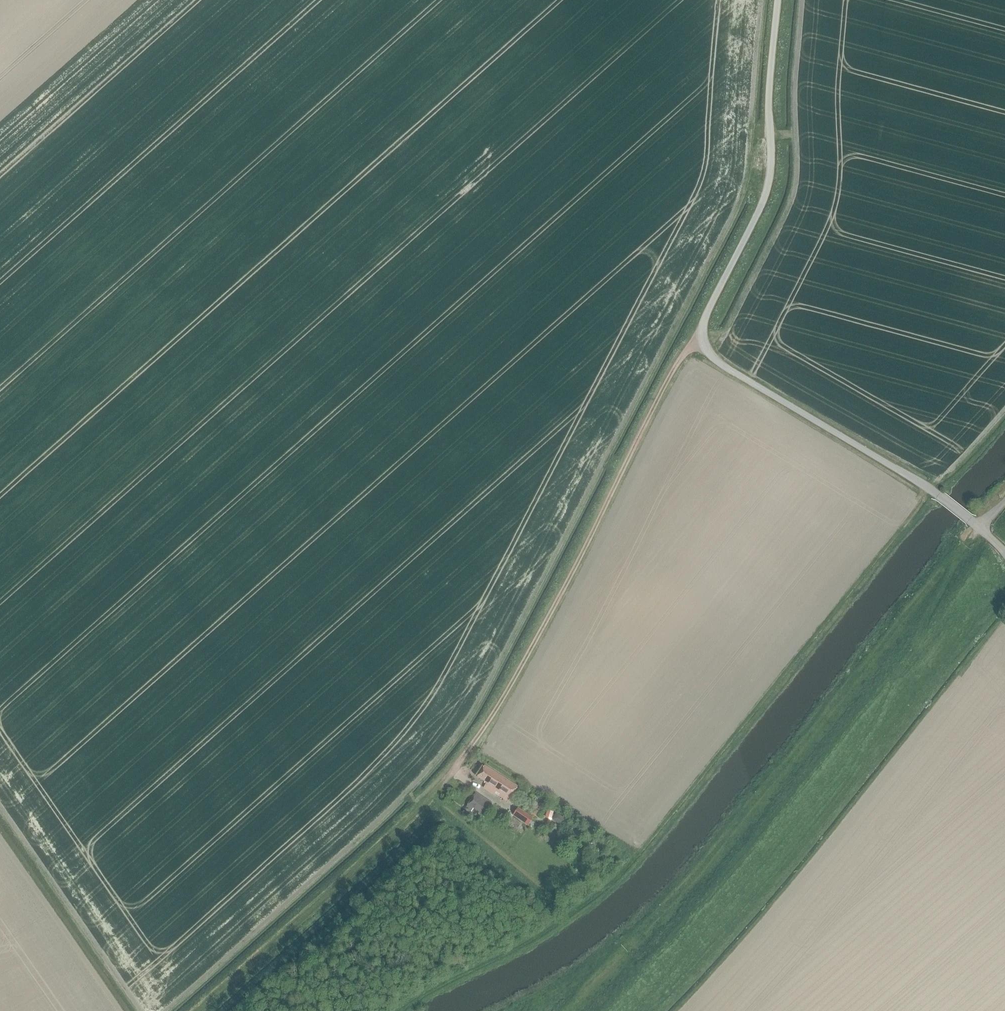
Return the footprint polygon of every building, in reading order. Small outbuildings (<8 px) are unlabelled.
[(498,796),(508,802),(518,786),(485,765),(477,778),(486,784),(483,788),(494,795),(496,792),(499,794),(498,796)] [(473,809),(483,816),(492,803),(476,792),(466,808),(471,812),(473,809)] [(539,815),(545,806),(540,803),(539,805),(536,803),(533,807),(535,808),(533,811),(539,815)] [(513,816),(528,826),(533,818),(518,808),(513,816)] [(554,812),(547,810),(545,818),(551,820),(554,812)] [(567,820),(556,813),(552,820),(562,827),(567,820)] [(523,824),(512,817),(506,825),(517,832),(523,824)]
